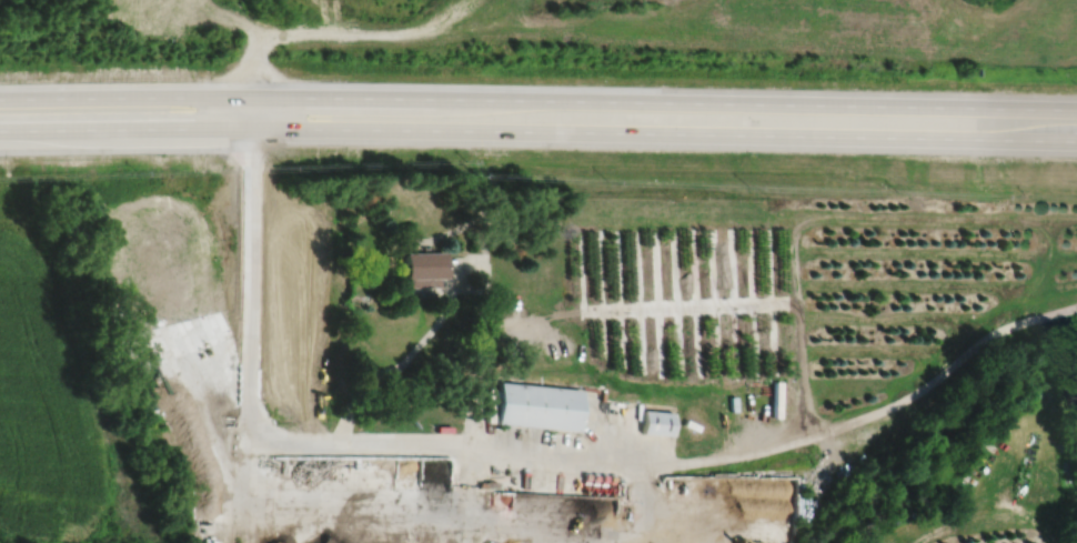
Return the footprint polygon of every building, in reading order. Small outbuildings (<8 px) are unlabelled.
[(403,269),(399,269),(399,288),(420,286),(440,285),(440,276),(444,276),(444,252),(403,253),(403,269)] [(496,424),(577,432),(582,390),(501,382),(496,424)] [(643,410),(641,434),(672,436),(674,413),(643,410)]
